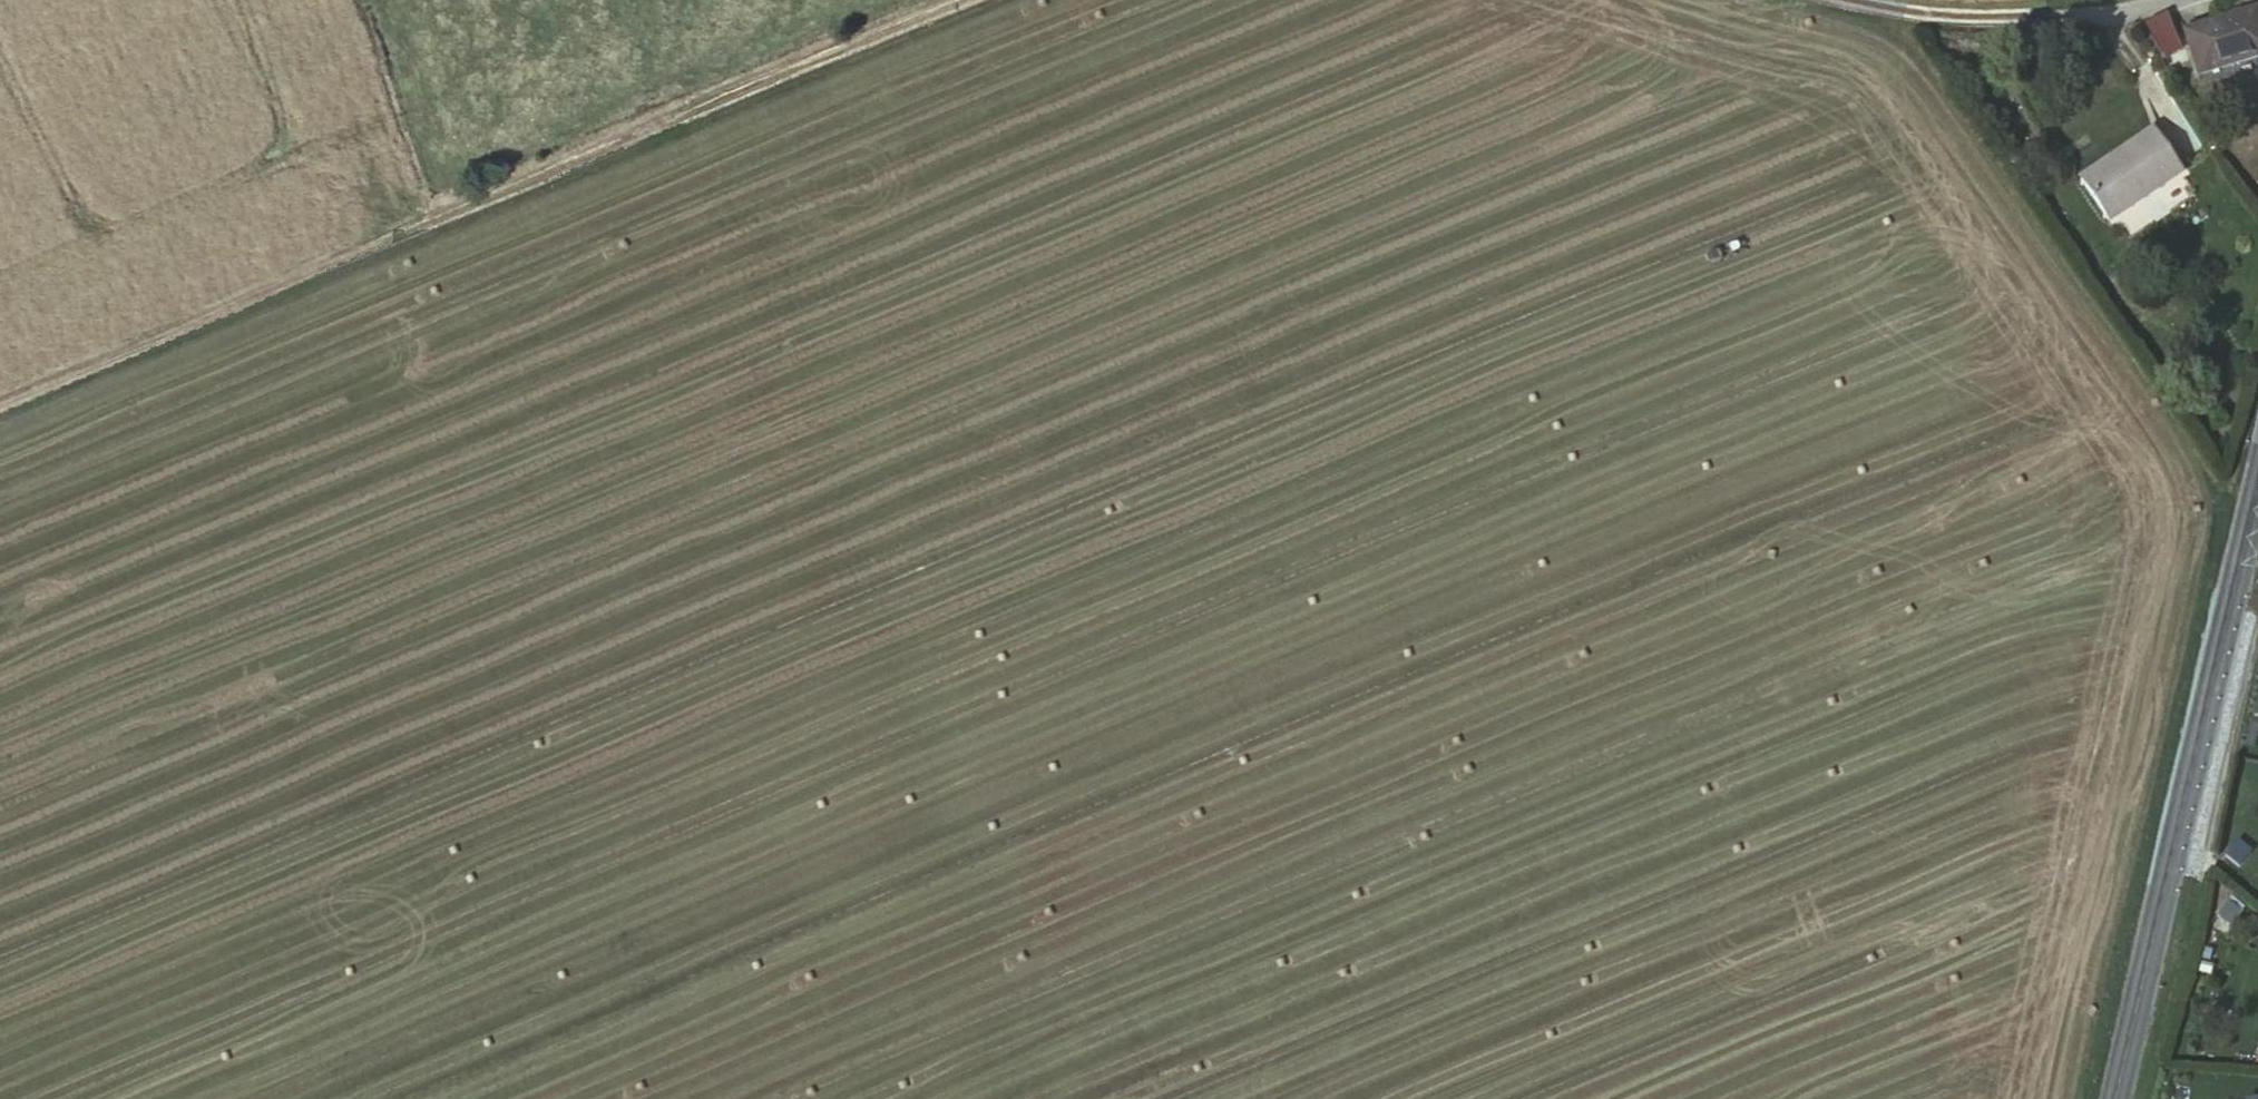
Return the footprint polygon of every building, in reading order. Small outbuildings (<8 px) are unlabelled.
[(2257,10),(2180,30),(2199,92),(2257,74),(2257,11),(2257,10)] [(2141,28),(2162,65),(2184,53),(2163,16),(2141,28)] [(2181,165),(2152,122),(2075,173),(2105,216),(2181,165)] [(2114,223),(2122,238),(2146,224),(2138,209),(2114,223)] [(2225,892),(2214,905),(2226,916),(2236,903),(2225,892)]
